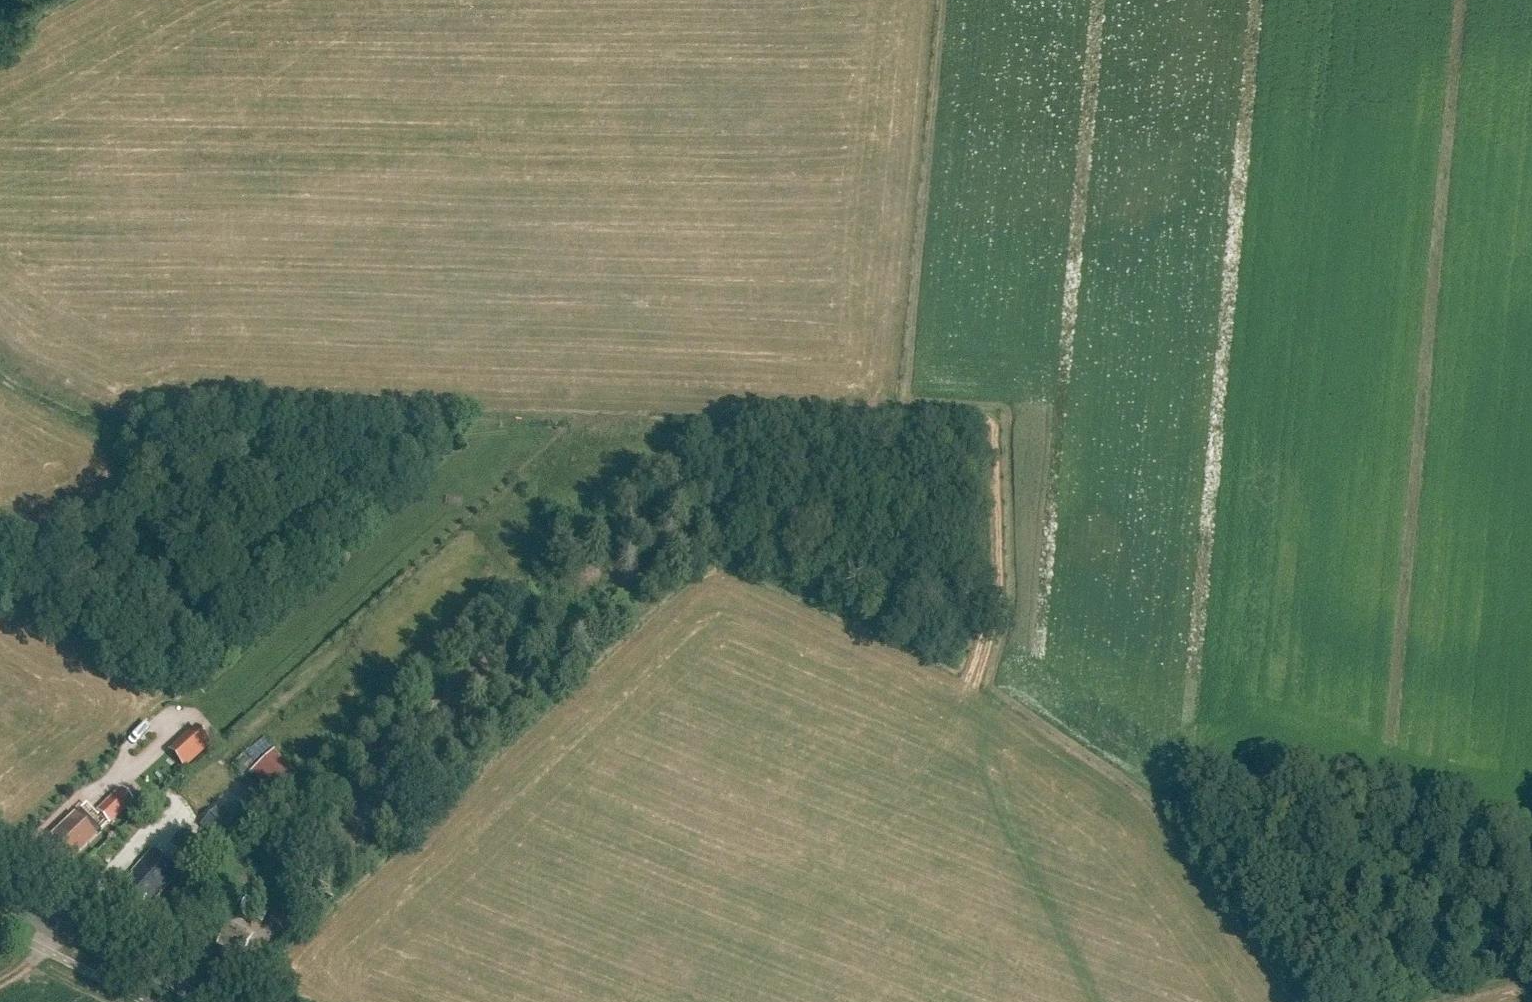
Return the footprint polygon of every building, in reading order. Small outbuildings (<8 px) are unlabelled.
[(163,753),(182,772),(209,746),(191,727),(163,753)] [(297,778),(274,754),(259,769),(282,793),(297,778)] [(98,813),(109,825),(132,803),(120,791),(98,813)] [(219,812),(203,830),(229,853),(245,836),(219,812)] [(53,843),(41,855),(56,870),(68,858),(71,861),(93,840),(73,818),(51,840),(53,843)] [(153,852),(132,876),(134,878),(127,886),(131,889),(127,894),(140,906),(145,901),(150,905),(177,874),(153,852)] [(240,910),(263,924),(270,913),(248,898),(240,910)] [(230,925),(218,949),(241,960),(252,937),(230,925)]
